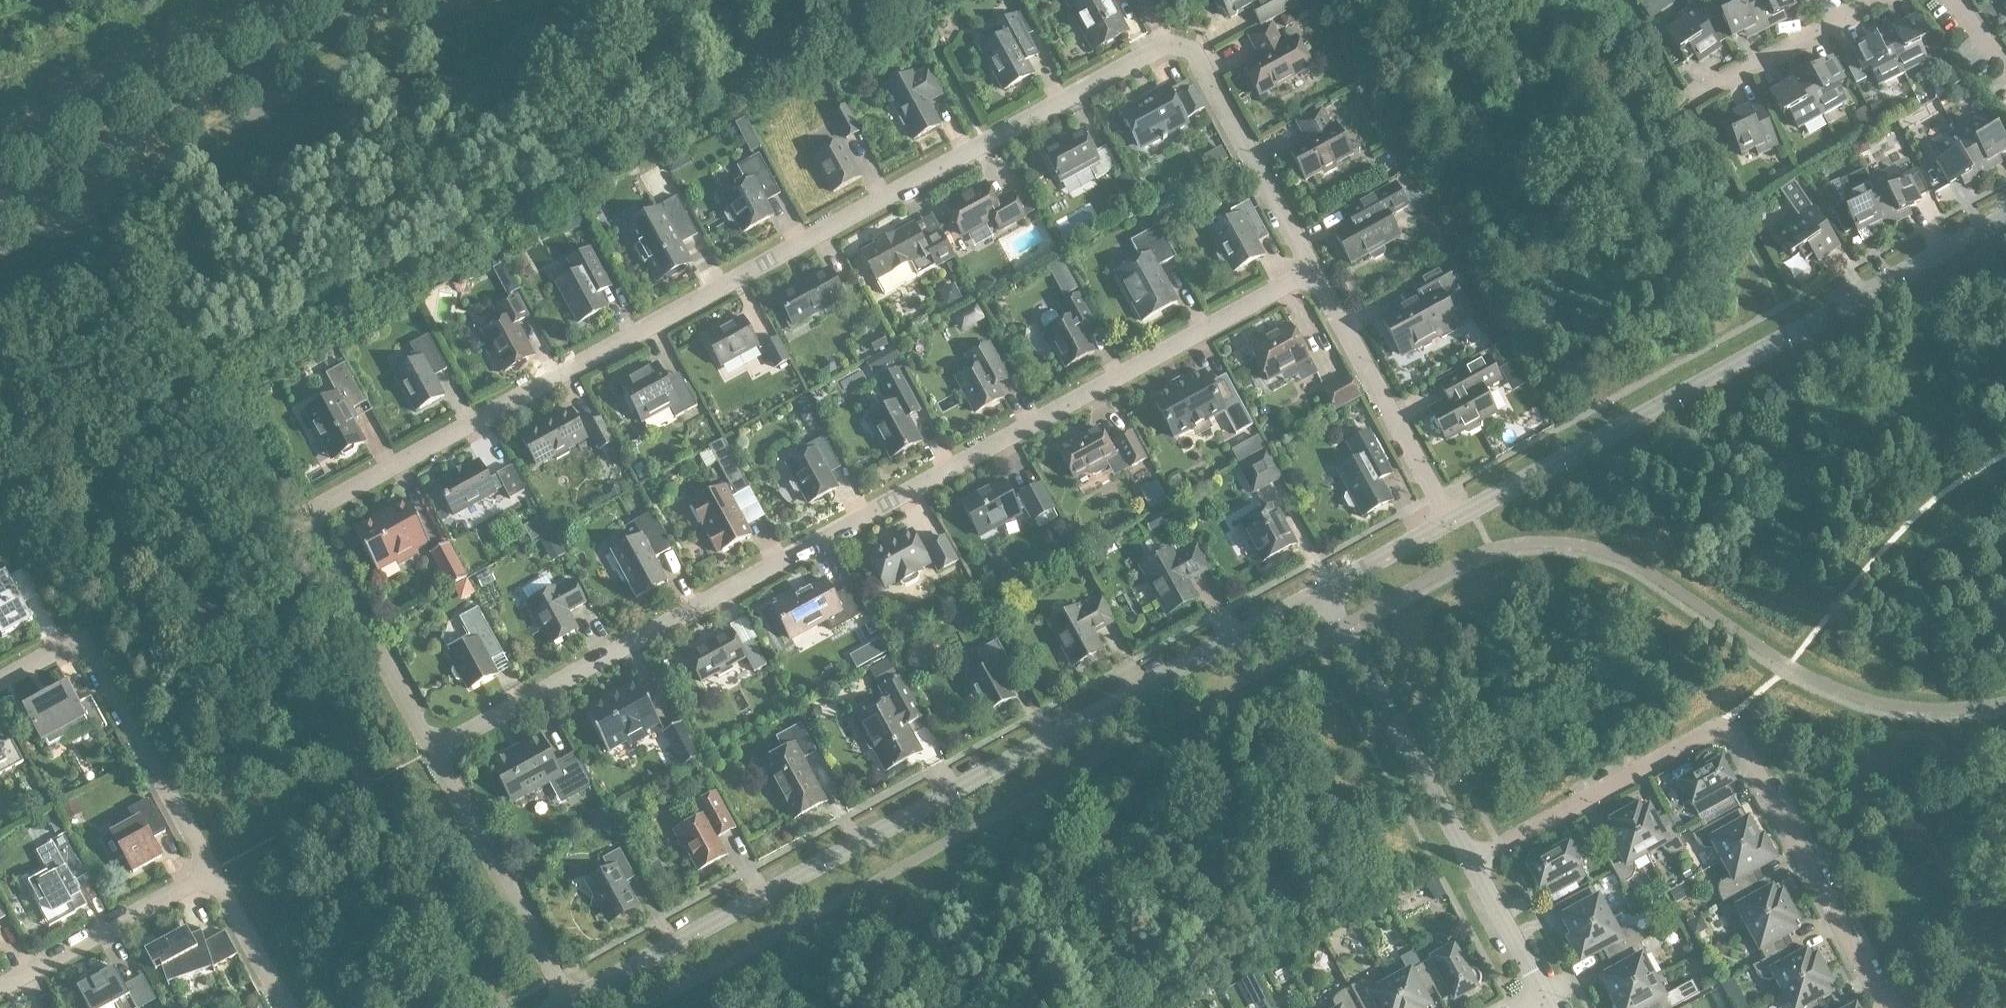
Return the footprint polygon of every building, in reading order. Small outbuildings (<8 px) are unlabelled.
[(1108,0),(1074,0),(1070,2),(1080,20),(1076,22),(1083,33),(1086,32),(1096,49),(1126,33),(1108,0)] [(1215,1),(1218,8),(1226,10),(1231,18),(1236,16),(1237,17),(1250,10),(1251,11),(1252,11),(1259,24),(1258,25),(1259,26),(1293,7),(1289,0),(1215,0),(1215,1)] [(1642,5),(1651,19),(1675,3),(1673,0),(1649,0),(1642,5)] [(1752,0),(1722,0),(1728,13),(1721,16),(1732,38),(1743,32),(1747,41),(1767,31),(1752,0)] [(1767,31),(1787,21),(1783,13),(1794,7),(1791,0),(1752,0),(1767,31)] [(1693,7),(1675,18),(1679,24),(1666,33),(1686,62),(1695,56),(1699,62),(1720,48),(1693,7)] [(1291,11),(1281,16),(1284,23),(1290,25),(1297,21),(1291,11)] [(981,47),(1005,90),(1033,75),(1026,63),(1037,57),(1037,56),(1038,55),(1016,15),(994,27),(999,37),(981,47)] [(1899,16),(1879,26),(1903,73),(1927,60),(1919,44),(1925,41),(1915,19),(1903,25),(1899,16)] [(1250,37),(1257,50),(1255,51),(1259,59),(1244,67),(1259,96),(1312,67),(1296,38),(1282,46),(1271,25),(1250,37)] [(1903,73),(1879,26),(1859,36),(1864,45),(1853,50),(1855,55),(1844,60),(1856,83),(1873,75),(1878,85),(1903,73)] [(1816,58),(1796,69),(1822,114),(1846,101),(1837,85),(1843,82),(1831,61),(1821,67),(1816,58)] [(1955,66),(1939,77),(1948,91),(1964,80),(1955,66)] [(1822,114),(1796,69),(1777,80),(1782,89),(1771,95),(1783,116),(1789,112),(1798,128),(1822,114)] [(912,73),(887,87),(895,102),(892,103),(904,125),(907,124),(915,139),(940,125),(928,102),(942,94),(928,70),(914,77),(912,73)] [(1124,108),(1118,112),(1121,118),(1119,127),(1120,127),(1129,129),(1138,146),(1145,148),(1163,138),(1164,140),(1168,138),(1167,136),(1184,127),(1186,120),(1205,110),(1192,87),(1179,94),(1183,102),(1174,99),(1166,85),(1132,104),(1126,102),(1124,108)] [(1968,86),(1959,92),(1963,99),(1967,99),(1974,95),(1968,86)] [(1757,101),(1743,108),(1734,112),(1737,119),(1727,123),(1741,155),(1755,149),(1758,155),(1777,147),(1757,101)] [(830,112),(846,140),(860,133),(845,104),(830,112)] [(1866,107),(1857,112),(1868,132),(1878,127),(1866,107)] [(1325,108),(1322,110),(1297,123),(1303,134),(1302,135),(1305,142),(1289,150),(1306,180),(1322,171),(1323,172),(1323,171),(1328,173),(1333,169),(1335,165),(1335,164),(1352,155),(1325,108)] [(1957,131),(1984,176),(2003,164),(1998,156),(2005,151),(2005,145),(1996,129),(1990,133),(1981,117),(1957,131)] [(746,120),(736,125),(751,153),(761,147),(746,120)] [(1106,146),(1096,152),(1095,153),(1083,131),(1061,144),(1062,146),(1046,154),(1045,152),(1061,182),(1089,167),(1096,180),(1118,168),(1106,146)] [(1984,176),(1957,131),(1934,145),(1943,161),(1937,165),(1949,185),(1960,179),(1965,187),(1984,176)] [(861,178),(841,141),(814,156),(834,192),(861,178)] [(1863,141),(1853,147),(1859,157),(1867,152),(1868,148),(1863,141)] [(1221,146),(1196,159),(1204,173),(1228,159),(1221,146)] [(734,223),(735,222),(737,221),(744,232),(773,217),(763,200),(765,195),(778,188),(759,155),(737,167),(743,177),(735,181),(734,185),(736,189),(724,195),(730,208),(727,210),(725,214),(729,221),(734,223)] [(672,157),(661,162),(668,174),(678,168),(672,157)] [(1889,157),(1865,169),(1892,227),(1913,217),(1908,208),(1919,203),(1917,199),(1928,193),(1916,169),(1899,178),(1889,157)] [(1892,227),(1865,169),(1840,181),(1850,202),(1833,210),(1845,234),(1855,229),(1857,233),(1868,228),(1872,236),(1892,227)] [(1420,170),(1405,178),(1412,191),(1426,183),(1420,170)] [(1123,173),(1120,175),(1125,185),(1120,188),(1125,197),(1134,192),(1123,173)] [(1797,216),(1794,218),(1774,232),(1791,256),(1798,251),(1805,261),(1814,255),(1818,261),(1839,246),(1794,181),(1780,191),(1797,216)] [(1395,184),(1353,207),(1344,212),(1351,224),(1334,233),(1351,263),(1369,254),(1371,258),(1376,259),(1384,255),(1385,250),(1383,246),(1400,237),(1389,217),(1408,207),(1395,184)] [(961,194),(961,195),(961,198),(946,206),(962,235),(967,232),(970,234),(985,226),(985,222),(996,216),(1003,228),(1025,216),(1013,194),(999,201),(994,199),(986,185),(971,192),(968,190),(961,194)] [(697,232),(677,197),(663,204),(665,208),(631,227),(640,244),(636,247),(636,246),(635,246),(645,265),(646,264),(645,264),(650,261),(659,279),(665,276),(667,279),(685,270),(683,266),(689,263),(677,242),(695,233),(697,232)] [(1235,218),(1226,222),(1211,231),(1221,248),(1217,250),(1216,255),(1220,262),(1224,263),(1228,261),(1234,271),(1263,256),(1254,241),(1256,236),(1265,231),(1249,201),(1231,211),(1235,218)] [(579,213),(569,218),(576,230),(586,224),(579,213)] [(929,216),(861,252),(877,282),(879,281),(878,280),(910,262),(918,276),(955,256),(941,232),(939,233),(929,216)] [(1140,259),(1122,269),(1116,272),(1143,321),(1178,302),(1165,279),(1163,280),(1159,273),(1161,272),(1158,267),(1176,257),(1159,226),(1131,241),(1140,259)] [(557,283),(579,323),(607,307),(600,295),(611,289),(610,287),(611,286),(591,249),(568,261),(575,274),(557,283)] [(498,254),(484,261),(486,265),(490,266),(491,269),(502,263),(498,254)] [(1463,255),(1452,260),(1466,285),(1460,288),(1493,348),(1509,339),(1463,255)] [(1062,261),(1050,267),(1055,276),(1067,270),(1062,261)] [(1401,309),(1382,319),(1401,354),(1418,345),(1425,348),(1432,344),(1433,337),(1457,324),(1442,295),(1464,283),(1453,262),(1413,284),(1420,298),(1415,301),(1414,303),(1403,309),(1401,309)] [(843,297),(828,271),(779,297),(794,324),(843,297)] [(502,281),(500,287),(506,297),(518,290),(510,277),(502,281)] [(952,283),(939,290),(947,305),(960,297),(952,283)] [(495,308),(501,320),(483,330),(484,331),(485,331),(493,345),(487,348),(500,372),(505,370),(506,372),(534,356),(516,324),(529,317),(517,295),(495,308)] [(1051,312),(1042,317),(1041,322),(1048,336),(1045,337),(1044,340),(1048,347),(1052,348),(1054,347),(1066,368),(1095,352),(1082,329),(1093,322),(1078,295),(1060,305),(1067,319),(1061,322),(1056,313),(1051,312)] [(976,304),(966,310),(970,317),(975,319),(982,315),(976,304)] [(758,347),(759,348),(760,350),(761,350),(743,317),(706,338),(721,366),(758,347)] [(1291,324),(1274,334),(1250,347),(1268,381),(1310,358),(1291,324)] [(429,335),(410,345),(418,359),(395,372),(417,411),(445,396),(434,377),(447,369),(429,335)] [(482,335),(471,340),(477,350),(487,345),(482,335)] [(883,335),(869,343),(874,352),(888,345),(883,335)] [(789,360),(778,339),(764,346),(775,368),(789,360)] [(989,343),(977,350),(965,356),(969,363),(966,365),(965,369),(967,372),(957,377),(962,388),(961,391),(966,400),(969,400),(976,412),(1002,398),(995,383),(996,379),(1006,373),(989,343)] [(1508,343),(1497,349),(1506,364),(1516,358),(1508,343)] [(891,348),(877,356),(881,365),(896,357),(891,348)] [(1489,357),(1450,378),(1437,385),(1446,402),(1430,411),(1435,419),(1433,425),(1436,430),(1441,432),(1446,440),(1461,431),(1469,434),(1480,428),(1483,420),(1496,412),(1485,393),(1487,387),(1501,379),(1489,357)] [(823,362),(823,370),(829,373),(836,370),(836,363),(830,359),(823,362)] [(354,421),(355,420),(359,418),(354,409),(368,401),(347,362),(326,374),(338,394),(305,411),(308,415),(302,418),(310,432),(315,429),(321,439),(325,437),(335,456),(341,453),(342,455),(346,456),(354,451),(355,448),(354,446),(364,440),(354,421)] [(670,407),(671,409),(676,418),(697,406),(682,378),(669,385),(658,364),(621,384),(627,395),(624,396),(623,400),(629,412),(634,413),(636,412),(642,423),(670,407)] [(880,379),(893,404),(868,417),(891,459),(922,442),(908,417),(920,411),(897,370),(880,379)] [(1229,381),(1215,389),(1213,390),(1204,372),(1154,399),(1175,438),(1192,429),(1192,430),(1193,429),(1193,428),(1207,421),(1207,422),(1209,421),(1208,420),(1224,411),(1236,434),(1253,425),(1229,381)] [(1362,397),(1352,378),(1327,391),(1338,410),(1362,397)] [(796,404),(804,419),(815,413),(807,398),(796,404)] [(573,410),(521,438),(536,465),(554,455),(557,460),(570,453),(567,448),(587,437),(573,410)] [(601,418),(586,426),(600,450),(614,442),(601,418)] [(1101,429),(1087,436),(1059,451),(1074,478),(1089,469),(1091,472),(1094,474),(1097,474),(1104,471),(1106,468),(1106,464),(1104,461),(1115,455),(1114,453),(1121,449),(1131,468),(1145,460),(1130,433),(1116,441),(1118,443),(1111,447),(1101,429)] [(1346,494),(1344,499),(1349,507),(1353,508),(1358,506),(1363,516),(1392,500),(1382,483),(1395,477),(1370,431),(1347,443),(1356,460),(1338,470),(1350,492),(1346,494)] [(1259,436),(1250,441),(1257,454),(1266,449),(1259,436)] [(794,491),(798,492),(802,490),(809,503),(837,488),(827,471),(829,467),(838,462),(824,437),(799,451),(797,455),(799,458),(788,464),(795,477),(791,480),(790,484),(794,491)] [(1267,451),(1239,466),(1254,493),(1282,477),(1267,451)] [(496,492),(504,487),(510,499),(525,491),(511,467),(497,474),(498,475),(489,480),(479,462),(464,470),(464,468),(461,470),(462,471),(455,475),(454,474),(451,475),(452,477),(437,485),(454,515),(496,492)] [(1003,482),(987,491),(962,504),(979,535),(1020,513),(1020,512),(1026,508),(1033,521),(1054,509),(1040,484),(1019,496),(1020,498),(1014,501),(1003,482)] [(1157,482),(1143,490),(1152,507),(1166,499),(1157,482)] [(692,505),(702,525),(706,523),(710,532),(707,533),(718,553),(721,551),(721,552),(751,535),(725,486),(695,503),(692,505)] [(1173,500),(1160,507),(1167,521),(1180,513),(1173,500)] [(412,553),(430,543),(407,501),(390,510),(387,506),(384,507),(388,514),(376,521),(372,514),(370,515),(372,520),(355,530),(378,572),(396,561),(398,565),(413,557),(412,553)] [(1284,522),(1274,504),(1240,523),(1262,563),(1296,544),(1289,530),(1288,531),(1283,523),(1284,522)] [(642,536),(617,549),(611,552),(619,567),(616,569),(623,583),(626,581),(636,599),(638,599),(637,598),(655,588),(653,584),(665,578),(667,583),(669,582),(656,558),(672,549),(673,550),(674,550),(653,512),(633,523),(634,524),(635,523),(642,536)] [(540,518),(523,527),(531,542),(548,533),(540,518)] [(1,544),(12,538),(5,526),(0,529),(0,543),(1,544)] [(930,563),(932,562),(933,561),(939,572),(957,562),(944,537),(926,547),(927,548),(923,550),(913,531),(868,556),(885,587),(896,581),(898,584),(900,583),(902,585),(906,586),(909,586),(916,582),(918,580),(919,576),(919,575),(924,572),(923,570),(932,565),(930,563)] [(551,536),(541,541),(544,547),(552,549),(557,546),(551,536)] [(1110,538),(1098,545),(1104,555),(1116,549),(1110,538)] [(466,579),(468,578),(448,543),(431,552),(450,588),(453,586),(466,579)] [(1171,551),(1142,567),(1168,614),(1197,599),(1186,580),(1193,576),(1194,577),(1211,568),(1198,546),(1175,559),(1171,551)] [(0,575),(0,633),(3,638),(33,621),(24,604),(40,595),(26,569),(10,578),(6,572),(0,575)] [(466,579),(453,586),(458,596),(462,597),(473,591),(466,579)] [(556,590),(555,588),(528,603),(551,645),(578,630),(568,613),(586,603),(573,580),(556,590)] [(824,580),(809,588),(774,607),(781,622),(782,625),(783,625),(791,639),(826,620),(832,630),(863,613),(850,588),(834,597),(824,580)] [(1080,610),(1078,607),(1050,622),(1073,666),(1102,650),(1093,633),(1116,620),(1104,597),(1080,610)] [(496,675),(488,659),(490,655),(501,649),(478,608),(460,618),(470,636),(460,641),(459,645),(461,648),(451,654),(457,666),(453,668),(452,673),(456,680),(460,681),(464,679),(470,689),(496,675)] [(753,641),(741,647),(732,630),(714,640),(715,642),(705,647),(704,645),(686,655),(701,682),(717,674),(719,678),(733,669),(731,666),(746,657),(754,672),(767,665),(753,641)] [(879,640),(870,645),(877,657),(886,652),(879,640)] [(974,689),(973,691),(973,692),(972,695),(973,698),(975,700),(978,702),(981,702),(987,713),(1014,698),(1002,676),(1012,670),(997,642),(978,652),(987,668),(968,678),(974,689)] [(902,676),(883,686),(877,690),(884,702),(854,718),(871,749),(873,748),(886,772),(921,752),(906,725),(924,716),(902,676)] [(603,701),(585,711),(608,753),(627,742),(629,745),(643,737),(642,734),(660,724),(637,682),(620,691),(617,687),(614,688),(618,695),(606,702),(602,695),(600,696),(603,701)] [(70,687),(69,686),(50,696),(51,697),(44,701),(43,700),(24,710),(25,712),(26,712),(42,741),(44,740),(45,742),(49,744),(53,744),(56,742),(58,739),(58,735),(57,733),(84,718),(92,732),(105,725),(106,727),(107,726),(91,697),(78,704),(70,688),(70,687)] [(813,705),(807,709),(809,717),(816,720),(822,714),(820,706),(813,705)] [(681,722),(664,732),(683,767),(700,757),(681,722)] [(802,759),(805,758),(816,752),(801,724),(776,737),(784,751),(763,763),(773,782),(772,782),(782,801),(783,800),(794,819),(825,801),(802,759)] [(526,743),(490,762),(513,802),(556,779),(567,799),(594,785),(577,753),(556,765),(540,735),(526,743)] [(0,775),(24,762),(12,739),(0,745),(0,775)] [(1680,783),(1693,807),(1698,816),(1735,796),(1729,785),(1733,783),(1721,761),(1721,760),(1719,759),(1719,758),(1717,757),(1715,756),(1713,756),(1711,756),(1710,756),(1708,756),(1706,757),(1705,759),(1704,760),(1703,761),(1703,762),(1702,764),(1702,765),(1702,767),(1702,769),(1703,770),(1703,771),(1680,783)] [(696,804),(703,816),(673,833),(681,847),(685,845),(699,871),(727,855),(717,838),(735,828),(715,793),(696,804)] [(46,794),(32,801),(38,811),(51,804),(46,794)] [(113,835),(101,842),(114,865),(125,858),(133,873),(162,857),(153,840),(166,832),(148,799),(128,810),(135,822),(112,834),(113,835)] [(76,800),(63,807),(70,819),(82,812),(76,800)] [(1646,802),(1625,814),(1647,855),(1660,847),(1664,852),(1669,854),(1675,855),(1680,853),(1686,850),(1667,815),(1656,821),(1646,802)] [(1742,809),(1705,829),(1692,836),(1695,842),(1699,846),(1704,849),(1710,849),(1715,848),(1723,861),(1764,839),(1752,818),(1748,820),(1742,809)] [(56,811),(45,817),(51,828),(52,827),(62,822),(56,811)] [(608,813),(598,819),(604,829),(614,823),(608,813)] [(1647,855),(1625,814),(1603,825),(1614,844),(1602,850),(1622,885),(1627,882),(1632,878),(1635,873),(1635,868),(1633,862),(1647,855)] [(62,822),(52,827),(56,834),(65,828),(62,822)] [(43,892),(39,895),(38,899),(39,904),(42,907),(47,909),(52,908),(60,922),(76,913),(75,911),(86,906),(72,881),(85,875),(64,837),(50,844),(51,846),(40,852),(53,877),(42,883),(42,882),(38,884),(41,890),(42,889),(43,892)] [(1775,860),(1764,839),(1723,861),(1729,873),(1726,875),(1722,879),(1719,884),(1719,889),(1720,895),(1724,901),(1731,897),(1759,882),(1753,872),(1775,860)] [(1545,856),(1544,855),(1542,853),(1541,853),(1541,852),(1539,852),(1536,852),(1535,852),(1533,852),(1531,853),(1530,854),(1529,855),(1528,857),(1527,858),(1527,860),(1527,862),(1527,863),(1527,865),(1528,867),(1540,888),(1544,886),(1550,897),(1587,877),(1569,844),(1546,857),(1545,856)] [(601,874),(600,877),(586,884),(593,896),(590,907),(601,910),(607,922),(621,915),(624,915),(625,911),(637,905),(625,883),(636,877),(620,849),(603,859),(611,872),(606,875),(601,874)] [(1392,860),(1398,871),(1411,864),(1405,853),(1392,860)] [(1691,868),(1682,873),(1685,879),(1694,874),(1691,868)] [(1435,873),(1426,878),(1437,900),(1446,895),(1435,873)] [(1759,883),(1759,882),(1731,897),(1748,929),(1789,907),(1778,886),(1759,896),(1754,886),(1759,883)] [(1686,884),(1671,892),(1677,902),(1692,893),(1686,884)] [(1557,920),(1569,941),(1610,919),(1592,886),(1555,906),(1561,918),(1557,920)] [(1631,894),(1624,898),(1630,908),(1637,904),(1631,894)] [(1801,928),(1789,907),(1748,929),(1766,961),(1788,948),(1782,938),(1801,928)] [(1617,932),(1610,919),(1569,941),(1580,962),(1602,950),(1608,961),(1640,943),(1642,942),(1639,936),(1635,932),(1630,929),(1624,929),(1619,930),(1617,932)] [(214,968),(238,955),(226,932),(206,943),(201,928),(200,928),(201,932),(191,936),(187,928),(145,951),(156,971),(157,971),(154,966),(161,962),(169,987),(170,987),(169,983),(213,968),(214,972),(216,972),(214,968)] [(1647,955),(1640,943),(1608,961),(1617,957),(1623,966),(1601,978),(1612,999),(1653,977),(1642,957),(1647,955)] [(1692,943),(1683,949),(1688,958),(1698,953),(1692,943)] [(1454,947),(1421,965),(1442,1002),(1452,996),(1454,1000),(1477,988),(1479,987),(1479,986),(1480,984),(1481,982),(1481,980),(1481,978),(1481,977),(1481,975),(1480,974),(1479,973),(1478,972),(1477,971),(1475,970),(1474,970),(1473,969),(1471,969),(1469,970),(1468,970),(1466,970),(1454,947)] [(1794,959),(1788,948),(1766,961),(1753,968),(1756,973),(1760,978),(1765,981),(1770,981),(1776,979),(1783,992),(1824,970),(1812,949),(1794,959)] [(1421,965),(1390,982),(1404,1007),(1431,1007),(1423,993),(1433,988),(1441,1002),(1442,1002),(1421,965)] [(115,967),(100,976),(101,978),(94,982),(93,980),(78,988),(89,1007),(109,1007),(116,1004),(118,1007),(140,1007),(155,1000),(143,977),(141,978),(142,979),(128,986),(127,986),(125,987),(115,967)] [(1824,970),(1783,992),(1792,1007),(1821,1007),(1817,1001),(1835,991),(1824,970)] [(1253,976),(1243,982),(1247,989),(1257,984),(1253,976)] [(1653,977),(1612,999),(1617,1007),(1673,1007),(1700,994),(1693,981),(1664,997),(1653,977)] [(1390,982),(1376,990),(1373,985),(1367,983),(1362,982),(1356,984),(1351,987),(1362,1007),(1404,1007),(1390,982)] [(1346,990),(1340,993),(1335,997),(1333,1002),(1332,1007),(1356,1007),(1346,990)] [(1730,1001),(1734,1007),(1747,1007),(1740,995),(1730,1001)]
